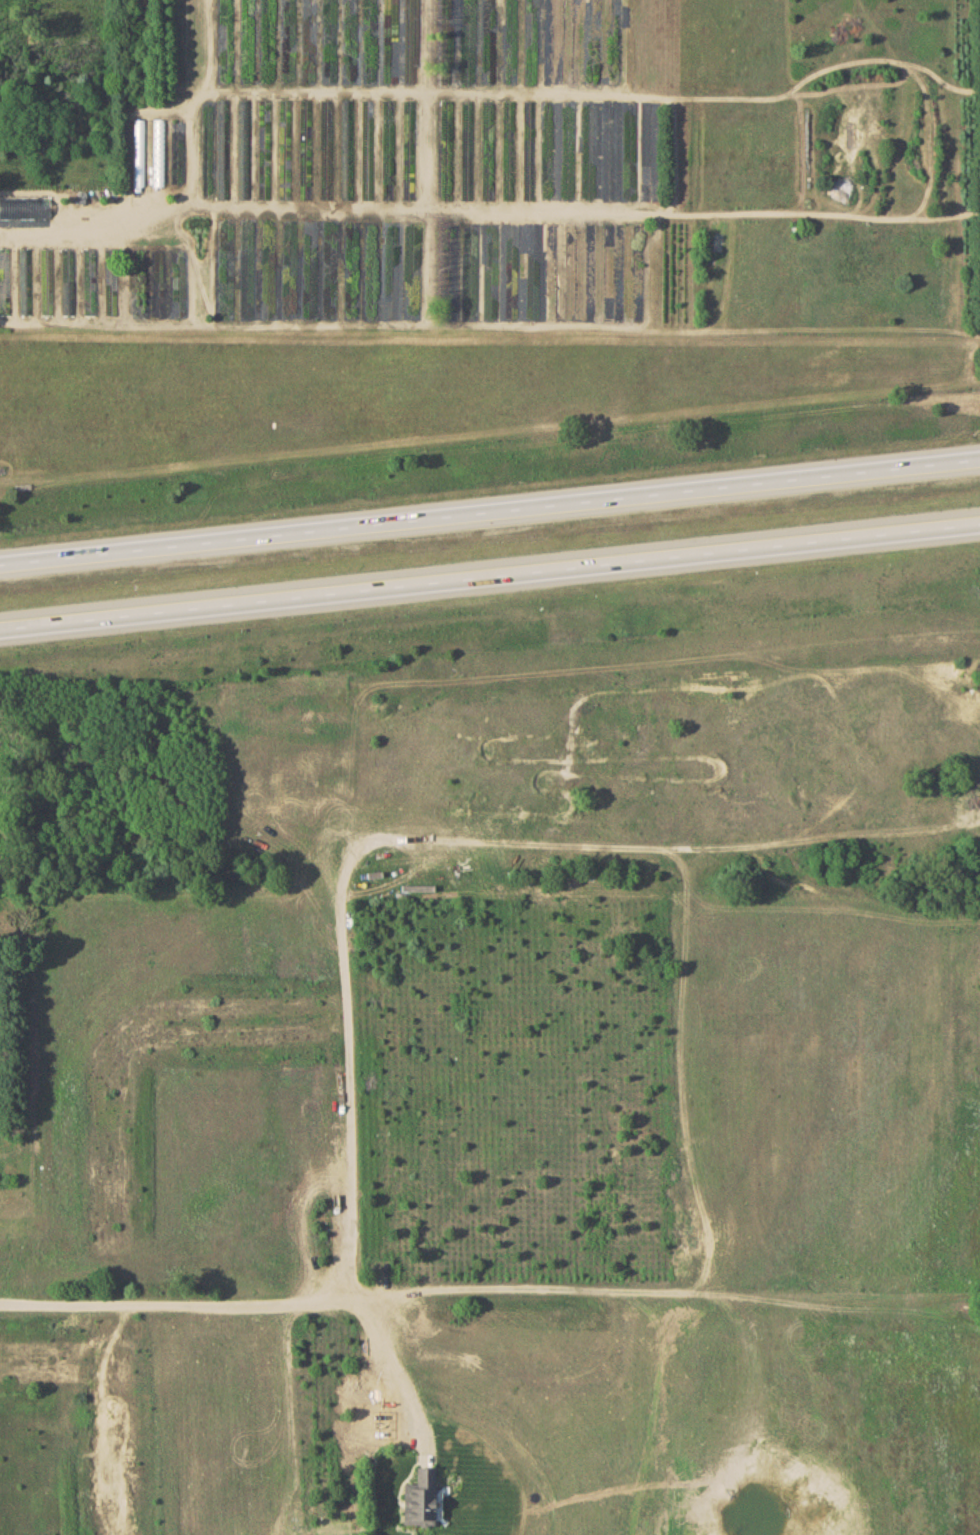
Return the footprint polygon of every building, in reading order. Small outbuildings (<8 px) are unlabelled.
[(154,185),(165,185),(163,119),(153,119),(154,185)] [(0,198),(0,217),(17,218),(17,215),(50,216),(50,199),(0,198)] [(403,1525),(434,1525),(434,1467),(416,1467),(416,1483),(403,1483),(403,1525)]
